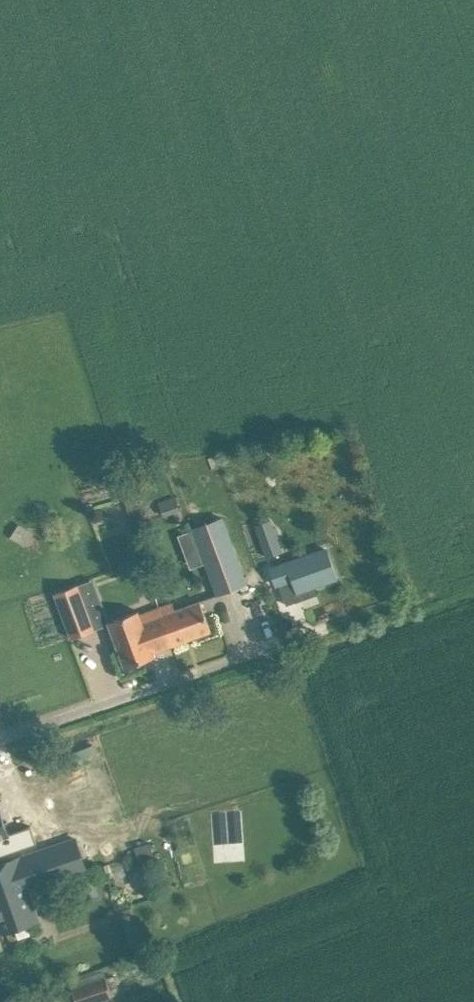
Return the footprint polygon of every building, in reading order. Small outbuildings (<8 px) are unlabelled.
[(213,520),(192,527),(193,529),(205,563),(218,596),(248,585),(230,536),(222,516),(213,520)] [(266,555),(282,550),(271,518),(255,524),(266,555)] [(301,576),(306,589),(336,578),(326,548),(271,567),(277,584),(301,576)] [(71,638),(94,629),(78,584),(55,593),(71,638)] [(211,631),(200,600),(175,609),(173,602),(140,614),(138,610),(108,621),(125,667),(155,656),(154,652),(211,631)] [(37,842),(31,825),(8,833),(0,810),(0,855),(37,842)] [(140,863),(155,858),(150,843),(135,847),(140,863)] [(30,852),(0,862),(0,922),(3,932),(15,927),(19,938),(30,934),(26,923),(37,920),(24,884),(51,875),(42,848),(30,852)] [(113,995),(121,992),(115,976),(72,991),(76,1001),(115,1001),(113,995)]
